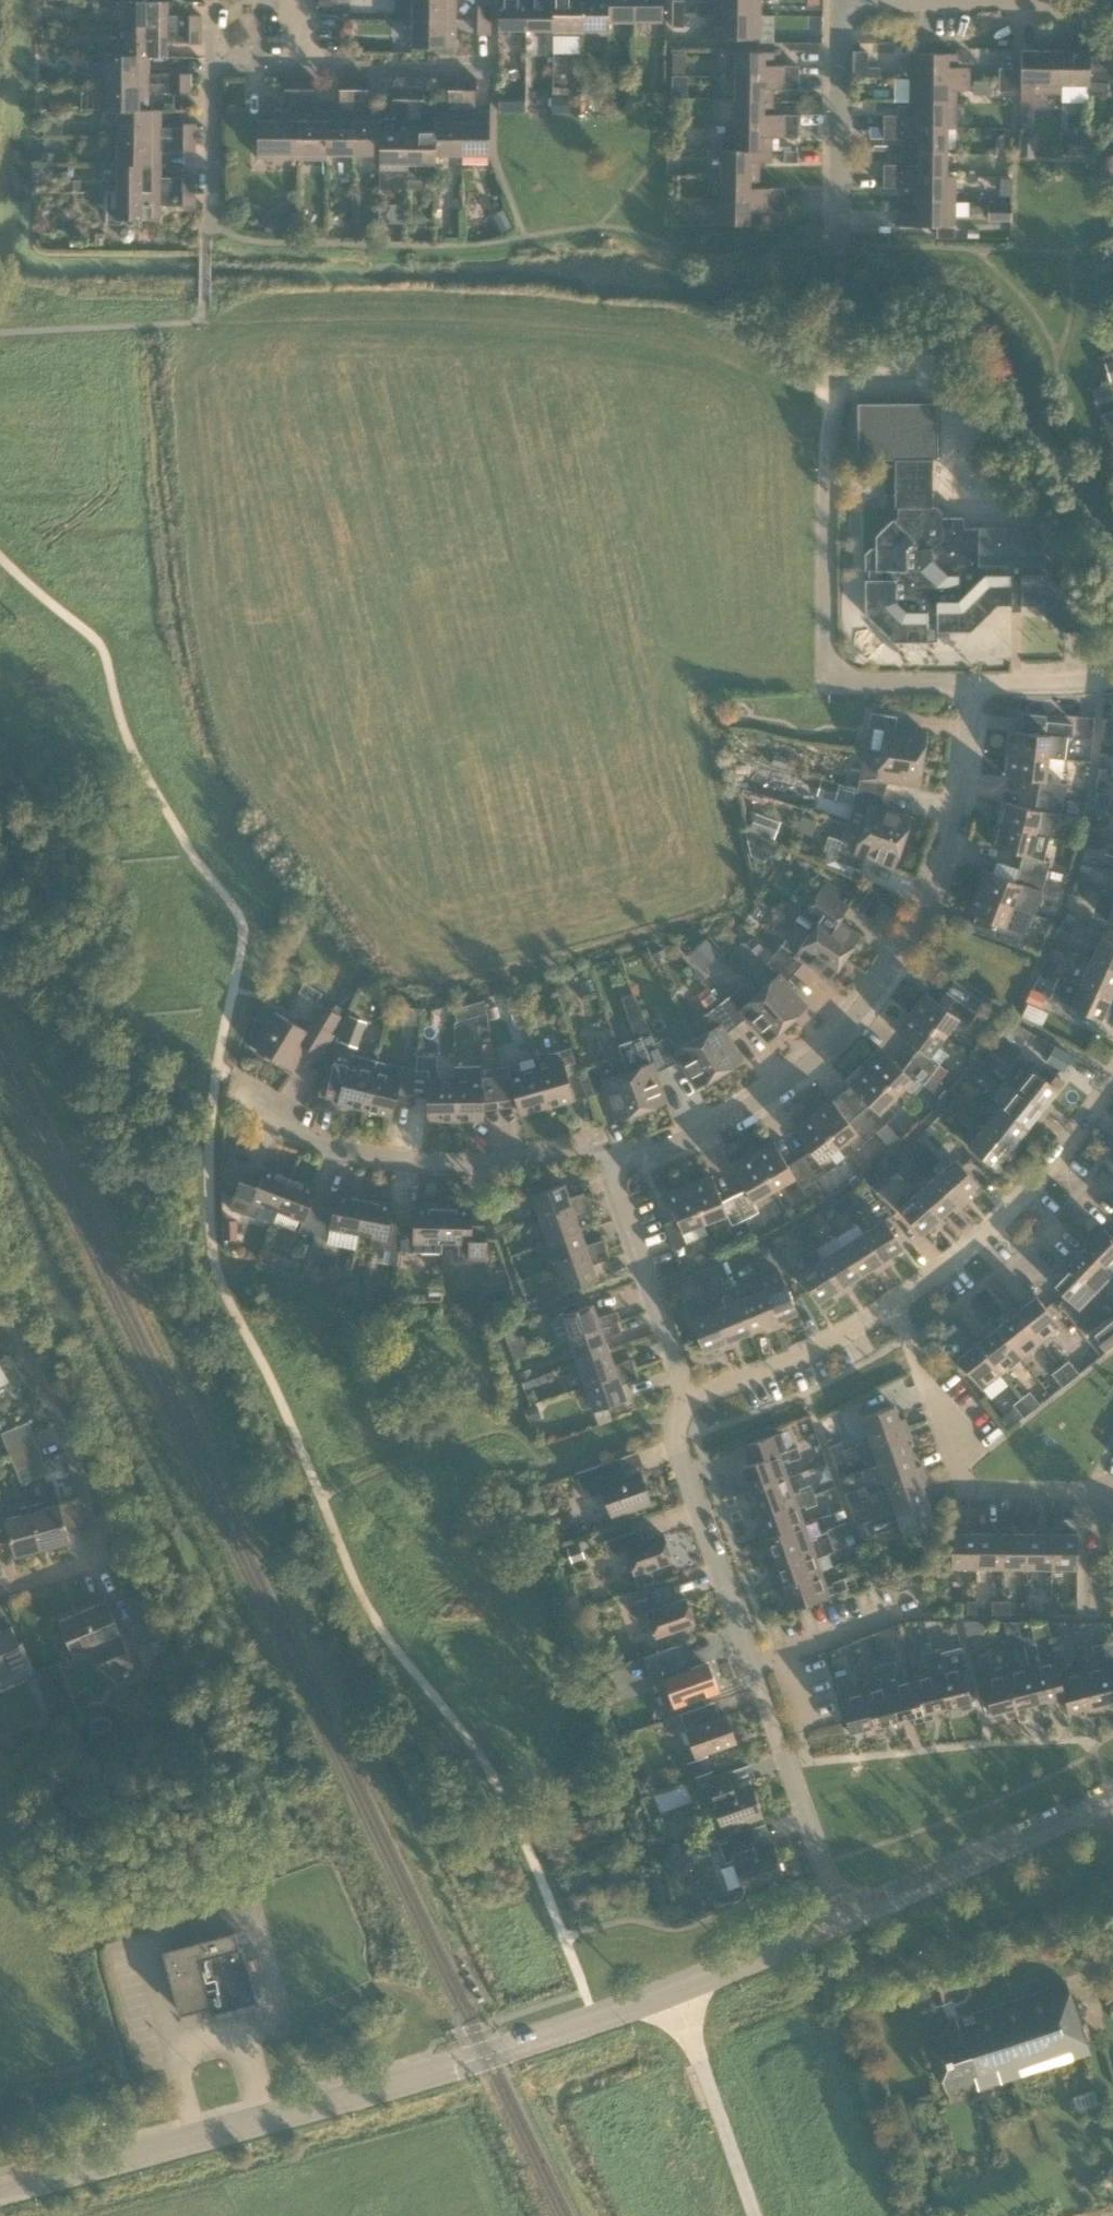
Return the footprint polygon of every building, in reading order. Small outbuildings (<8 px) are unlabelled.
[(123,27),(200,28),(201,14),(188,14),(167,14),(167,0),(123,0),(123,27)] [(455,18),(455,0),(411,0),(411,18),(455,18)] [(525,0),(498,0),(497,28),(525,28),(525,0)] [(525,28),(552,29),(552,33),(552,0),(525,0),(525,28)] [(552,33),(579,34),(579,0),(552,0),(552,33)] [(606,34),(607,0),(579,0),(579,34),(606,34)] [(634,20),(634,0),(607,0),(606,34),(607,34),(607,20),(634,20)] [(634,20),(661,21),(661,0),(634,0),(634,20)] [(683,12),(683,0),(672,0),(672,12),(683,12)] [(713,13),(759,13),(760,0),(713,0),(713,13)] [(477,4),(476,18),(488,18),(488,4),(477,4)] [(683,12),(672,12),(671,25),(683,25),(683,12)] [(765,37),(775,38),(778,13),(768,12),(765,37)] [(700,31),(700,38),(751,38),(752,38),(759,38),(759,13),(713,13),(713,25),(708,25),(708,31),(700,31)] [(455,18),(411,18),(410,46),(454,46),(455,18)] [(488,18),(476,18),(476,32),(488,32),(488,18)] [(354,34),(354,19),(343,19),(343,34),(354,34)] [(100,54),(166,55),(166,41),(188,41),(188,42),(200,42),(200,28),(123,27),(122,54),(100,54)] [(1034,55),(1021,54),(1020,91),(1061,92),(1061,83),(1062,40),(1034,39),(1034,55)] [(1089,40),(1062,40),(1061,83),(1087,84),(1088,84),(1088,54),(1089,54),(1089,40)] [(735,70),(734,75),(778,76),(786,76),(787,70),(778,70),(779,64),(772,64),(772,51),(735,50),(735,70)] [(909,77),(918,77),(920,77),(968,78),(968,72),(969,71),(961,71),(961,66),(956,66),(956,52),(919,52),(910,52),(909,70),(909,77)] [(100,54),(99,81),(189,82),(189,72),(169,72),(147,72),(147,55),(166,55),(100,54)] [(1089,54),(1088,54),(1088,84),(1087,84),(1087,93),(1104,93),(1112,81),(1112,55),(1089,54)] [(998,78),(1012,78),(1012,66),(998,66),(998,78)] [(734,75),(734,100),(772,100),(772,87),(778,87),(786,87),(786,82),(778,82),(778,76),(734,75)] [(378,172),(379,189),(406,189),(406,172),(406,170),(406,163),(406,120),(406,98),(406,85),(407,77),(395,76),(393,81),(392,85),(392,98),(392,120),(379,120),(379,154),(379,163),(379,170),(378,172)] [(406,120),(406,163),(433,163),(434,121),(422,121),(420,121),(421,98),(421,86),(421,77),(421,76),(407,76),(407,77),(406,85),(406,98),(406,120)] [(353,77),(353,88),(366,88),(366,77),(353,77)] [(909,102),(919,102),(947,102),(955,102),(955,89),(962,89),(962,84),(968,84),(968,78),(920,77),(918,77),(909,77),(909,102)] [(1012,78),(998,78),(998,89),(1012,89),(1012,78)] [(992,94),(992,79),(973,79),(973,94),(992,94)] [(99,81),(99,108),(160,109),(160,108),(147,108),(147,91),(169,91),(169,92),(189,92),(189,82),(99,81)] [(564,88),(552,87),(551,113),(569,113),(569,95),(564,94),(564,88)] [(257,132),(257,158),(298,158),(298,109),(298,88),(289,88),(289,109),(285,109),(270,109),(270,112),(270,117),(257,117),(257,132)] [(298,109),(298,158),(325,158),(325,153),(325,109),(319,109),(314,109),(312,109),(312,88),(298,88),(298,109)] [(325,109),(325,153),(352,153),(352,110),(353,88),(347,88),(338,88),(339,109),(332,109),(325,109)] [(434,121),(433,163),(434,163),(434,154),(460,154),(461,110),(461,89),(447,89),(448,110),(444,110),(434,110),(434,121)] [(461,110),(460,154),(488,154),(488,110),(480,110),(474,110),(474,89),(461,89),(461,110)] [(499,99),(499,111),(500,111),(514,111),(516,111),(516,100),(499,99)] [(733,124),(784,125),(785,119),(778,119),(778,113),(771,113),(772,100),(734,100),(734,124),(733,124)] [(898,120),(898,126),(946,126),(946,127),(955,127),(955,102),(947,102),(919,102),(909,102),(909,114),(902,114),(902,120),(898,120)] [(116,135),(160,136),(194,136),(194,122),(182,122),(182,127),(160,127),(160,109),(99,108),(99,109),(116,109),(116,135)] [(352,110),(352,153),(379,154),(379,120),(379,110),(352,110)] [(54,121),(42,120),(42,133),(54,134),(54,121)] [(725,123),(725,148),(771,149),(771,136),(778,136),(778,131),(785,131),(785,125),(784,125),(733,124),(725,123)] [(870,126),(870,137),(883,137),(883,126),(870,126)] [(898,126),(898,132),(902,132),(902,137),(909,138),(908,150),(946,151),(946,127),(946,126),(898,126)] [(1077,153),(1077,133),(1067,133),(1067,152),(1077,153)] [(1077,133),(1077,153),(1086,153),(1087,134),(1077,133)] [(194,136),(160,136),(116,135),(116,163),(159,163),(160,150),(182,150),(194,150),(194,136)] [(1033,156),(1033,137),(1019,137),(1019,156),(1033,156)] [(721,148),(720,173),(758,174),(758,161),(764,161),(764,155),(771,155),(771,149),(725,148),(721,148)] [(797,149),(783,149),(783,161),(796,161),(797,149)] [(898,170),(897,175),(946,175),(945,175),(946,151),(908,150),(908,163),(902,163),(902,170),(898,170)] [(44,151),(42,158),(51,161),(53,153),(44,151)] [(1112,163),(1112,153),(1095,159),(1099,168),(1112,163)] [(115,190),(193,190),(193,176),(159,176),(159,163),(116,163),(115,190)] [(1099,168),(1102,178),(1112,174),(1112,163),(1099,168)] [(68,176),(68,164),(52,164),(52,176),(68,176)] [(720,197),(720,198),(771,198),(771,193),(764,193),(764,187),(758,186),(758,174),(720,173),(720,197)] [(897,175),(897,181),(901,180),(901,186),(908,187),(908,199),(946,200),(954,200),(954,175),(945,175),(946,175),(897,175)] [(193,204),(193,190),(115,190),(107,190),(106,223),(123,223),(123,217),(159,218),(159,204),(181,204),(193,204)] [(711,197),(711,223),(720,223),(757,224),(757,210),(764,210),(764,204),(771,204),(771,198),(720,198),(720,197),(711,197)] [(895,218),(895,224),(936,225),(945,225),(954,225),(954,200),(946,200),(908,199),(908,212),(901,212),(901,218),(895,218)] [(1010,203),(988,203),(988,220),(1010,220),(1010,203)] [(503,209),(492,215),(501,231),(512,225),(503,209)] [(441,221),(434,221),(433,242),(443,242),(443,224),(441,224),(441,221)] [(120,231),(120,236),(123,240),(129,240),(133,236),(133,231),(129,227),(123,227),(120,231)] [(81,236),(70,236),(70,245),(81,246),(81,236)] [(962,355),(939,356),(939,368),(962,368),(962,355)] [(1100,385),(1101,398),(1112,397),(1112,384),(1100,385)] [(937,458),(936,402),(857,403),(858,459),(894,458),(894,506),(897,506),(897,516),(893,519),(892,516),(875,535),(875,547),(870,547),(864,552),(864,569),(868,569),(868,579),(864,579),(864,613),(893,641),(936,641),(936,630),(970,630),(996,604),(1034,604),(1061,630),(1085,630),(1085,597),(1051,562),(1041,562),(1041,542),(1025,526),(994,526),(963,527),(963,515),(942,515),(942,511),(936,505),(932,505),(932,458),(937,458)] [(1100,413),(1108,438),(1112,437),(1112,409),(1100,413)] [(880,752),(922,758),(926,732),(895,727),(897,715),(869,711),(867,725),(873,726),(870,750),(880,752)] [(1112,727),(1112,718),(1102,717),(1101,726),(1112,727)] [(1012,730),(1009,753),(1047,757),(1047,756),(1064,758),(1066,736),(1072,736),(1073,723),(1045,720),(1044,734),(1012,730)] [(1112,736),(1112,727),(1101,726),(1100,736),(1112,737),(1112,736)] [(880,752),(870,750),(862,749),(860,774),(857,786),(884,793),(887,780),(918,785),(922,758),(880,752)] [(789,757),(774,753),(772,764),(786,768),(789,757)] [(1044,779),(1047,757),(1009,753),(1007,776),(1039,779),(1036,794),(1064,798),(1066,783),(1044,779)] [(1097,777),(1109,777),(1110,768),(1098,767),(1097,777)] [(1109,777),(1097,777),(1096,785),(1109,786),(1109,777)] [(839,782),(820,778),(817,795),(835,799),(839,782)] [(881,805),(884,793),(857,786),(854,799),(846,822),(902,841),(911,815),(881,805)] [(1062,813),(1064,798),(1036,794),(1034,808),(1003,800),(997,822),(1034,831),(1034,832),(1049,837),(1055,812),(1062,813)] [(781,820),(757,810),(750,828),(774,837),(781,820)] [(902,841),(846,822),(834,859),(860,868),(864,856),(894,866),(902,841)] [(1023,852),(1018,866),(1045,875),(1049,860),(1044,858),(1049,837),(1034,832),(1034,831),(997,822),(992,845),(997,846),(1017,851),(1019,852),(1020,852),(1023,852)] [(1087,836),(1099,839),(1101,830),(1089,827),(1087,836)] [(1096,848),(1099,839),(1087,836),(1084,845),(1096,848)] [(1090,864),(1080,861),(1079,868),(1088,871),(1090,864)] [(1041,887),(1045,875),(1018,866),(1018,868),(1014,879),(992,872),(989,870),(984,869),(976,890),(1013,904),(1032,912),(1040,889),(1041,887)] [(1076,875),(1073,884),(1086,887),(1088,878),(1076,875)] [(843,902),(837,897),(841,890),(825,879),(803,911),(800,909),(795,910),(789,919),(809,932),(844,956),(860,934),(834,916),(843,902)] [(1083,896),(1086,887),(1073,884),(1071,893),(1083,896)] [(1032,912),(976,890),(968,911),(997,923),(993,936),(1019,945),(1024,932),(1032,912)] [(1099,891),(1094,908),(1105,911),(1103,916),(1107,917),(1107,919),(1112,921),(1112,894),(1099,891)] [(1075,924),(1078,916),(1067,912),(1064,919),(1075,924)] [(1064,919),(1063,919),(1059,927),(1070,933),(1075,924),(1064,919)] [(774,953),(794,971),(803,961),(829,979),(844,956),(809,932),(799,947),(786,938),(781,943),(774,953)] [(757,954),(763,947),(753,936),(746,943),(757,954)] [(1090,959),(1112,970),(1112,941),(1101,936),(1090,959)] [(696,964),(714,948),(704,937),(686,954),(696,964)] [(662,947),(654,951),(657,958),(665,954),(662,947)] [(721,990),(743,973),(728,953),(706,970),(721,990)] [(777,974),(758,990),(787,1022),(807,1004),(786,981),(794,971),(774,953),(766,962),(777,974)] [(1042,965),(1053,970),(1057,961),(1046,956),(1042,965)] [(1112,997),(1112,970),(1090,959),(1080,982),(1112,997)] [(1053,970),(1042,965),(1038,973),(1049,978),(1053,970)] [(1080,982),(1060,973),(1050,995),(1069,1005),(1100,1019),(1106,1005),(1111,1007),(1112,1004),(1112,997),(1080,982)] [(716,998),(707,986),(697,993),(706,1005),(716,998)] [(787,1022),(758,990),(749,999),(737,987),(729,995),(719,1002),(736,1024),(746,1016),(767,1040),(787,1022)] [(1046,995),(1032,988),(1029,994),(1026,1001),(1039,1008),(1046,995)] [(910,1011),(943,1035),(957,1016),(967,1023),(976,1012),(954,997),(946,1008),(924,991),(910,1011)] [(632,992),(620,996),(627,1015),(640,1010),(632,992)] [(707,1030),(696,1036),(718,1073),(742,1059),(725,1032),(736,1024),(719,1002),(709,1010),(699,1016),(707,1030)] [(331,1031),(340,1016),(321,1003),(311,1019),(305,1028),(274,1010),(252,1045),(292,1069),(305,1047),(319,1055),(333,1033),(331,1031)] [(918,1047),(910,1057),(930,1074),(930,1073),(938,1080),(946,1070),(938,1063),(939,1062),(929,1055),(943,1035),(910,1011),(895,1030),(918,1047)] [(344,1027),(339,1040),(357,1047),(362,1034),(344,1027)] [(639,1065),(627,1069),(641,1110),(666,1101),(656,1071),(667,1065),(656,1040),(655,1041),(651,1032),(630,1040),(639,1065)] [(718,1073),(696,1036),(675,1049),(667,1035),(656,1040),(667,1065),(679,1059),(695,1087),(718,1073)] [(482,1105),(499,1103),(494,1066),(496,1065),(493,1041),(478,1044),(481,1067),(481,1078),(454,1078),(455,1118),(482,1117),(482,1105)] [(593,1055),(588,1042),(578,1045),(583,1059),(593,1055)] [(535,1067),(546,1105),(572,1097),(566,1076),(578,1072),(571,1046),(558,1049),(547,1053),(549,1063),(535,1067)] [(1055,1046),(1047,1061),(1064,1071),(1073,1056),(1055,1046)] [(930,1074),(910,1057),(902,1068),(882,1048),(865,1066),(895,1095),(903,1086),(913,1095),(921,1085),(930,1074)] [(318,1093),(326,1095),(325,1098),(364,1107),(376,1059),(337,1049),(334,1063),(331,1062),(318,1093)] [(982,1060),(992,1068),(998,1061),(988,1052),(982,1060)] [(416,1055),(415,1067),(424,1068),(427,1068),(437,1068),(437,1055),(416,1055)] [(1040,1074),(1031,1066),(1021,1058),(1005,1078),(1015,1086),(1046,1111),(1052,1103),(1048,1099),(1063,1080),(1046,1066),(1040,1074)] [(402,1065),(376,1059),(364,1107),(390,1114),(396,1092),(411,1094),(415,1067),(408,1066),(402,1065)] [(641,1110),(627,1069),(614,1074),(609,1059),(598,1062),(584,1067),(593,1093),(605,1089),(615,1119),(641,1110)] [(1006,1079),(992,1068),(982,1060),(977,1067),(1000,1086),(1006,1079)] [(494,1066),(499,1103),(516,1100),(520,1112),(546,1105),(535,1067),(522,1071),(519,1061),(507,1064),(496,1065),(494,1066)] [(891,1148),(902,1138),(886,1121),(895,1112),(887,1103),(895,1095),(865,1066),(848,1083),(868,1102),(858,1111),(875,1130),(891,1148)] [(424,1068),(415,1067),(411,1094),(427,1095),(427,1118),(455,1118),(454,1078),(440,1078),(440,1068),(437,1068),(427,1068),(424,1068)] [(587,1076),(580,1079),(585,1095),(593,1092),(587,1076)] [(948,1090),(936,1080),(929,1089),(941,1099),(948,1090)] [(1039,1119),(1046,1111),(1015,1086),(999,1105),(1026,1127),(1035,1115),(1039,1119)] [(951,1099),(961,1107),(967,1099),(957,1091),(951,1099)] [(831,1098),(812,1113),(837,1146),(846,1139),(854,1149),(875,1130),(858,1111),(848,1120),(831,1098)] [(961,1107),(951,1099),(946,1106),(955,1114),(961,1107)] [(1026,1127),(999,1105),(984,1125),(1014,1150),(1021,1142),(1016,1138),(1026,1127)] [(837,1146),(812,1113),(792,1127),(809,1150),(798,1157),(813,1178),(825,1170),(835,1164),(828,1153),(837,1146)] [(932,1122),(909,1143),(917,1152),(924,1146),(921,1143),(938,1129),(932,1122)] [(1014,1150),(984,1125),(968,1145),(994,1166),(1003,1154),(1008,1158),(1014,1150)] [(818,1185),(813,1178),(798,1157),(787,1164),(773,1140),(752,1152),(773,1188),(794,1176),(805,1194),(818,1185)] [(910,1158),(917,1152),(909,1143),(901,1149),(910,1158)] [(752,1200),(773,1188),(752,1152),(731,1164),(745,1188),(733,1194),(745,1217),(758,1211),(752,1200)] [(929,1167),(919,1155),(909,1163),(919,1175),(929,1167)] [(955,1157),(936,1174),(962,1204),(970,1197),(966,1192),(977,1182),(955,1157)] [(898,1169),(890,1159),(882,1165),(891,1175),(898,1169)] [(261,1202),(277,1208),(289,1177),(262,1166),(260,1173),(244,1166),(229,1207),(245,1213),(255,1217),(261,1202)] [(889,1179),(879,1168),(866,1180),(876,1191),(889,1179)] [(855,1173),(849,1178),(855,1186),(861,1181),(855,1173)] [(731,1224),(745,1217),(733,1194),(721,1200),(711,1174),(688,1183),(704,1221),(726,1213),(731,1224)] [(954,1210),(962,1204),(936,1174),(917,1190),(940,1216),(940,1215),(951,1206),(954,1210)] [(315,1187),(289,1177),(277,1208),(303,1218),(299,1228),(313,1232),(321,1206),(309,1203),(315,1187)] [(531,1194),(540,1218),(588,1200),(585,1190),(568,1196),(563,1182),(531,1194)] [(708,1233),(704,1221),(688,1183),(666,1191),(676,1217),(664,1222),(673,1246),(708,1233)] [(510,1196),(503,1189),(493,1199),(500,1206),(510,1196)] [(944,1220),(940,1215),(940,1216),(917,1190),(908,1198),(902,1193),(893,1201),(920,1233),(932,1223),(936,1227),(944,1220)] [(840,1196),(847,1207),(855,1202),(848,1191),(840,1196)] [(333,1210),(321,1206),(313,1232),(328,1236),(330,1226),(357,1232),(364,1198),(336,1193),(335,1199),(333,1210)] [(847,1207),(840,1196),(832,1201),(839,1212),(847,1207)] [(392,1204),(364,1198),(357,1232),(372,1235),(370,1245),(383,1247),(398,1249),(401,1222),(388,1221),(392,1204)] [(588,1200),(540,1218),(548,1241),(580,1230),(575,1216),(592,1210),(588,1200)] [(441,1241),(442,1207),(414,1206),(413,1223),(401,1222),(398,1249),(413,1251),(441,1251),(441,1241)] [(470,1207),(442,1207),(441,1241),(457,1241),(457,1257),(482,1257),(482,1252),(482,1225),(470,1224),(470,1207)] [(819,1210),(810,1216),(817,1227),(826,1221),(819,1210)] [(513,1226),(508,1213),(491,1219),(496,1232),(513,1226)] [(806,1218),(798,1223),(805,1234),(813,1229),(806,1218)] [(863,1231),(884,1265),(893,1259),(890,1254),(903,1246),(884,1218),(863,1231)] [(237,1238),(236,1220),(222,1220),(222,1238),(237,1238)] [(797,1239),(805,1234),(798,1223),(790,1228),(797,1239)] [(1085,1245),(1112,1272),(1112,1271),(1112,1236),(1111,1235),(1103,1227),(1085,1245)] [(585,1243),(580,1230),(548,1241),(556,1264),(605,1247),(602,1237),(585,1243)] [(842,1245),(860,1273),(872,1266),(875,1270),(884,1265),(863,1231),(842,1245)] [(835,1234),(814,1248),(821,1258),(842,1291),(851,1286),(848,1281),(860,1273),(842,1245),(837,1237),(835,1234)] [(1068,1263),(1095,1289),(1112,1272),(1085,1245),(1068,1263)] [(605,1247),(556,1264),(565,1288),(597,1277),(592,1263),(609,1257),(605,1247)] [(744,1251),(749,1263),(757,1259),(753,1248),(744,1251)] [(833,1297),(842,1291),(821,1258),(814,1248),(792,1261),(799,1272),(817,1300),(830,1292),(833,1297)] [(740,1266),(749,1263),(744,1251),(735,1255),(740,1266)] [(1078,1308),(1095,1289),(1068,1263),(1050,1281),(1078,1308)] [(698,1270),(703,1282),(711,1278),(707,1266),(698,1270)] [(698,1270),(689,1273),(694,1285),(702,1282),(703,1282),(698,1270)] [(796,1311),(783,1280),(779,1270),(756,1279),(760,1289),(775,1326),(785,1322),(782,1317),(796,1311)] [(536,1287),(531,1274),(519,1278),(523,1291),(536,1287)] [(511,1296),(511,1283),(496,1283),(482,1284),(483,1297),(511,1296)] [(740,1286),(733,1289),(737,1299),(750,1330),(763,1325),(765,1330),(775,1326),(760,1289),(752,1293),(744,1296),(740,1286)] [(408,1290),(395,1290),(395,1299),(408,1299),(408,1290)] [(714,1308),(729,1345),(738,1341),(736,1336),(750,1330),(737,1299),(736,1299),(733,1292),(721,1296),(724,1304),(714,1308)] [(1016,1311),(1040,1341),(1060,1325),(1036,1295),(1016,1311)] [(709,1296),(685,1306),(690,1318),(703,1350),(717,1344),(719,1349),(729,1345),(714,1308),(709,1296)] [(559,1341),(568,1337),(617,1320),(614,1310),(597,1316),(592,1302),(579,1306),(577,1301),(553,1310),(555,1316),(551,1318),(559,1341)] [(1020,1356),(1025,1363),(1034,1355),(1029,1349),(1040,1341),(1016,1311),(996,1326),(1020,1356)] [(1091,1332),(1098,1341),(1105,1351),(1112,1345),(1112,1315),(1091,1332)] [(568,1337),(576,1361),(609,1349),(604,1336),(620,1330),(617,1320),(568,1337)] [(1001,1371),(1020,1356),(996,1326),(977,1342),(1001,1371)] [(981,1387),(1001,1371),(977,1342),(957,1357),(981,1387)] [(576,1361),(585,1384),(634,1367),(630,1357),(613,1363),(609,1349),(576,1361)] [(8,1377),(13,1385),(26,1378),(10,1352),(0,1358),(0,1382),(8,1377)] [(1068,1359),(1059,1365),(1070,1379),(1078,1372),(1068,1359)] [(1059,1365),(1059,1366),(1051,1372),(1062,1386),(1070,1379),(1059,1365)] [(637,1377),(634,1367),(585,1384),(593,1408),(625,1397),(620,1383),(637,1377)] [(1029,1389),(1020,1396),(1031,1410),(1040,1403),(1029,1389)] [(1031,1410),(1020,1396),(1012,1403),(1023,1417),(1031,1410)] [(532,1420),(541,1416),(536,1404),(527,1407),(532,1420)] [(861,1415),(870,1439),(907,1426),(904,1416),(898,1418),(893,1404),(861,1415)] [(7,1444),(34,1433),(28,1420),(1,1431),(7,1444)] [(870,1439),(878,1463),(910,1451),(905,1438),(911,1436),(907,1426),(870,1439)] [(740,1482),(743,1491),(787,1476),(781,1459),(787,1457),(788,1460),(800,1456),(797,1445),(786,1449),(779,1431),(743,1444),(749,1462),(742,1464),(747,1479),(740,1482)] [(7,1444),(12,1457),(39,1447),(34,1433),(7,1444)] [(827,1445),(831,1453),(843,1449),(839,1440),(827,1445)] [(12,1457),(17,1470),(44,1459),(39,1447),(12,1457)] [(846,1458),(843,1449),(831,1453),(834,1462),(846,1458)] [(910,1451),(878,1463),(886,1486),(924,1473),(920,1463),(915,1465),(910,1451)] [(625,1478),(617,1456),(575,1471),(584,1497),(602,1491),(610,1513),(651,1499),(642,1471),(625,1478)] [(44,1459),(17,1470),(22,1482),(49,1472),(44,1459)] [(927,1483),(924,1473),(886,1486),(894,1510),(927,1498),(922,1485),(927,1483)] [(792,1492),(787,1476),(743,1491),(747,1500),(754,1498),(759,1512),(813,1492),(810,1483),(798,1487),(799,1489),(792,1492)] [(856,1487),(844,1491),(847,1500),(859,1496),(868,1493),(865,1484),(856,1487)] [(764,1526),(757,1529),(760,1538),(803,1523),(798,1506),(804,1504),(805,1507),(817,1503),(813,1492),(759,1512),(764,1526)] [(859,1496),(847,1500),(850,1509),(862,1505),(859,1496)] [(30,1502),(18,1505),(20,1513),(5,1517),(0,1498),(0,1540),(11,1537),(15,1554),(43,1547),(30,1502)] [(30,1502),(43,1547),(69,1541),(65,1527),(84,1522),(77,1498),(43,1507),(41,1498),(30,1502)] [(863,1521),(855,1524),(860,1537),(868,1534),(899,1523),(903,1534),(941,1520),(937,1510),(931,1512),(927,1498),(894,1510),(863,1521)] [(803,1523),(760,1538),(763,1547),(771,1545),(776,1559),(830,1539),(827,1529),(814,1534),(815,1536),(809,1539),(803,1523)] [(951,1565),(976,1565),(976,1531),(962,1531),(962,1526),(951,1525),(951,1565)] [(976,1531),(976,1565),(1001,1565),(1001,1526),(991,1526),(991,1531),(976,1531)] [(1012,1526),(1001,1526),(1001,1565),(1026,1566),(1026,1532),(1012,1532),(1012,1526)] [(1041,1532),(1026,1532),(1026,1566),(1051,1566),(1051,1526),(1041,1526),(1041,1532)] [(1061,1526),(1051,1526),(1051,1566),(1076,1566),(1077,1532),(1061,1532),(1061,1526)] [(632,1530),(604,1540),(608,1553),(616,1550),(626,1546),(635,1572),(639,1584),(653,1579),(649,1567),(664,1562),(673,1559),(663,1532),(658,1534),(644,1539),(636,1542),(632,1530)] [(781,1573),(773,1576),(777,1585),(820,1569),(814,1553),(821,1551),(822,1554),(834,1550),(847,1545),(844,1535),(830,1539),(776,1559),(781,1573)] [(585,1557),(580,1542),(566,1547),(571,1561),(585,1557)] [(820,1569),(777,1585),(780,1594),(787,1591),(793,1606),(847,1587),(843,1576),(831,1581),(832,1583),(826,1585),(820,1569)] [(910,1569),(892,1575),(897,1590),(915,1583),(910,1569)] [(674,1600),(668,1584),(652,1589),(653,1594),(630,1602),(634,1615),(647,1611),(655,1635),(694,1622),(685,1597),(674,1600)] [(134,1668),(106,1599),(58,1619),(73,1656),(97,1646),(100,1652),(115,1667),(118,1675),(134,1668)] [(976,1599),(966,1599),(966,1612),(976,1612),(976,1599)] [(991,1612),(1001,1612),(1001,1600),(991,1599),(991,1612)] [(1001,1600),(1001,1612),(1010,1612),(1010,1600),(1001,1600)] [(1050,1613),(1051,1600),(1041,1600),(1041,1613),(1050,1613)] [(1051,1600),(1050,1613),(1060,1613),(1060,1600),(1051,1600)] [(1018,1620),(1003,1620),(1005,1630),(1019,1626),(1018,1620)] [(11,1624),(0,1629),(0,1674),(4,1684),(31,1673),(11,1624)] [(1082,1666),(1093,1711),(1103,1709),(1101,1701),(1112,1698),(1112,1685),(1105,1655),(1112,1653),(1112,1649),(1110,1639),(1102,1641),(1091,1644),(1094,1656),(1097,1656),(1099,1662),(1082,1666)] [(929,1670),(912,1674),(923,1719),(933,1717),(931,1709),(945,1705),(931,1649),(929,1640),(919,1643),(921,1652),(924,1664),(927,1664),(929,1670)] [(1035,1640),(1024,1643),(1028,1656),(1039,1699),(1049,1697),(1053,1695),(1055,1703),(1064,1700),(1065,1700),(1063,1693),(1054,1656),(1053,1656),(1037,1660),(1035,1654),(1038,1653),(1035,1640)] [(686,1668),(677,1643),(643,1655),(655,1688),(666,1684),(673,1705),(719,1689),(708,1660),(686,1668)] [(1022,1664),(1005,1668),(1017,1713),(1026,1710),(1024,1703),(1030,1701),(1039,1699),(1028,1656),(1024,1643),(1014,1646),(1017,1658),(1020,1658),(1022,1664)] [(942,1646),(931,1649),(945,1705),(952,1704),(960,1702),(962,1709),(972,1706),(970,1699),(969,1695),(966,1683),(961,1663),(966,1662),(961,1645),(943,1650),(942,1646)] [(1063,1651),(1052,1654),(1053,1656),(1054,1656),(1056,1666),(1065,1700),(1064,1700),(1067,1710),(1075,1708),(1082,1706),(1084,1713),(1093,1711),(1082,1666),(1066,1671),(1064,1664),(1067,1663),(1063,1651)] [(1007,1715),(1017,1713),(1005,1668),(989,1672),(987,1666),(990,1665),(987,1653),(976,1656),(990,1712),(1005,1708),(1007,1715)] [(884,1661),(883,1662),(886,1674),(897,1718),(906,1716),(912,1714),(914,1721),(923,1719),(912,1674),(895,1679),(894,1672),(897,1672),(893,1659),(884,1661)] [(58,1662),(40,1670),(45,1682),(63,1675),(58,1662)] [(880,1682),(864,1687),(875,1731),(885,1729),(883,1722),(886,1721),(897,1718),(886,1674),(883,1662),(873,1665),(876,1677),(879,1676),(880,1682)] [(866,1734),(875,1731),(864,1687),(847,1691),(846,1685),(848,1684),(845,1671),(834,1674),(848,1730),(864,1727),(866,1734)] [(720,1715),(714,1700),(679,1712),(695,1755),(736,1740),(727,1713),(720,1715)] [(52,1722),(39,1728),(49,1750),(62,1745),(52,1722)] [(713,1769),(707,1755),(687,1762),(692,1776),(713,1769)] [(735,1791),(728,1769),(697,1780),(706,1806),(713,1804),(721,1826),(762,1812),(752,1785),(735,1791)] [(656,1791),(650,1772),(636,1777),(642,1796),(656,1791)] [(659,1791),(663,1808),(697,1800),(693,1783),(659,1791)] [(755,1848),(748,1827),(717,1838),(718,1840),(708,1843),(711,1850),(720,1847),(726,1864),(733,1861),(741,1884),(782,1870),(772,1842),(755,1848)] [(731,1902),(728,1893),(716,1897),(719,1907),(731,1902)] [(236,1929),(163,1949),(180,2011),(209,2003),(212,2012),(257,1999),(241,1941),(240,1941),(236,1929)] [(1089,2051),(1066,1982),(955,2018),(958,2026),(927,2036),(945,2090),(975,2079),(978,2087),(1089,2051)]
